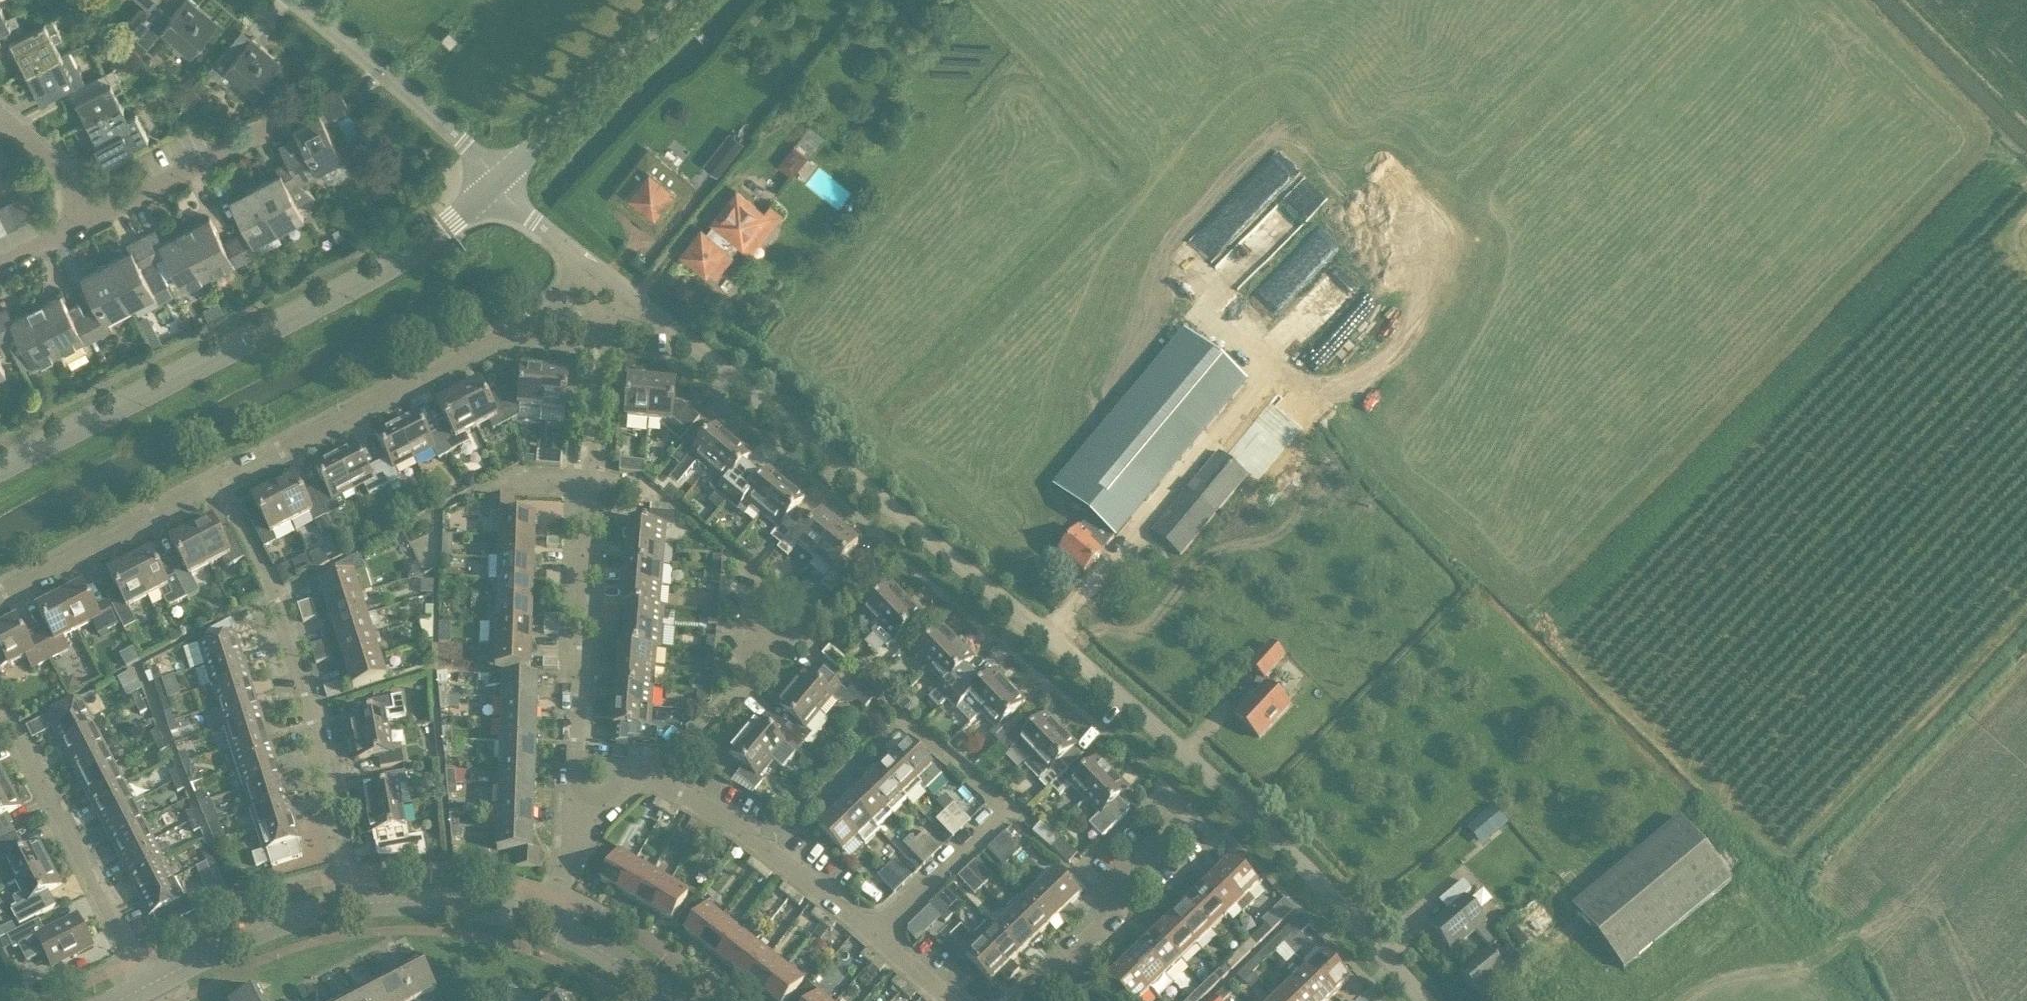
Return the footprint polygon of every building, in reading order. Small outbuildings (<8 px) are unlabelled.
[(115,38),(127,49),(137,37),(162,9),(153,2),(155,0),(144,0),(146,2),(115,38)] [(162,9),(137,37),(149,46),(163,29),(193,54),(219,23),(192,0),(187,0),(172,18),(162,9)] [(0,4),(0,44),(10,39),(24,32),(15,12),(8,16),(2,3),(0,4)] [(24,32),(10,39),(27,71),(62,53),(62,52),(56,41),(63,37),(54,17),(24,32)] [(449,28),(442,36),(450,44),(457,37),(449,28)] [(229,44),(208,69),(227,84),(234,76),(256,94),(282,63),(252,37),(239,53),(229,44)] [(69,49),(62,52),(62,53),(27,71),(43,104),(72,89),(71,89),(86,82),(76,63),(69,49)] [(86,82),(71,89),(72,89),(87,121),(122,103),(116,91),(123,87),(114,67),(86,82)] [(319,112),(320,112),(324,119),(349,106),(337,85),(312,98),(319,112)] [(122,103),(87,121),(106,157),(148,137),(136,114),(129,117),(122,103)] [(324,119),(320,112),(319,112),(295,125),(300,135),(279,145),(288,161),(300,184),(301,184),(321,174),(319,169),(321,168),(328,182),(350,170),(343,156),(324,119)] [(719,172),(744,139),(731,129),(706,162),(719,172)] [(793,144),(778,164),(792,176),(808,156),(793,144)] [(646,149),(609,196),(637,219),(645,209),(653,215),(660,207),(670,215),(693,187),(646,149)] [(315,195),(301,184),(300,184),(288,161),(277,167),(280,172),(256,185),(279,229),(304,216),(297,204),(315,195)] [(279,229),(256,185),(232,197),(248,229),(237,235),(249,258),(261,252),(256,241),(279,229)] [(700,229),(680,253),(705,274),(708,270),(716,277),(733,256),(731,254),(739,244),(742,247),(768,216),(764,213),(736,190),(711,221),(712,223),(705,232),(700,229)] [(29,219),(40,213),(29,191),(18,196),(29,219)] [(7,202),(19,224),(29,219),(18,196),(7,202)] [(19,224),(7,202),(0,206),(0,214),(8,230),(19,224)] [(210,218),(185,231),(207,274),(231,261),(234,266),(245,259),(233,236),(223,242),(210,218)] [(207,274),(185,231),(162,244),(154,230),(142,236),(167,283),(168,283),(156,258),(165,253),(184,287),(207,274)] [(167,283),(142,236),(128,244),(131,249),(106,262),(129,306),(154,293),(153,291),(154,290),(159,302),(173,295),(167,283)] [(129,306),(106,262),(82,275),(98,306),(87,311),(100,335),(112,328),(106,318),(129,306)] [(36,308),(58,351),(83,339),(85,342),(96,337),(83,313),(73,319),(60,295),(36,308)] [(36,308),(12,320),(5,307),(0,310),(0,326),(5,335),(6,335),(22,366),(32,360),(34,364),(58,351),(36,308)] [(1187,332),(1057,485),(1117,536),(1147,502),(1160,486),(1249,382),(1187,332)] [(513,394),(501,401),(512,422),(519,418),(520,410),(542,412),(546,370),(524,368),(521,395),(513,394)] [(546,370),(542,412),(572,415),(576,373),(546,370)] [(649,422),(654,381),(630,379),(626,420),(649,422)] [(654,381),(649,422),(662,423),(662,427),(680,442),(682,441),(699,420),(683,406),(678,412),(673,412),(676,384),(654,381)] [(512,422),(501,401),(491,406),(478,382),(458,392),(477,429),(489,423),(493,432),(512,422)] [(477,429),(458,392),(437,403),(450,427),(439,433),(450,454),(461,448),(470,444),(466,435),(477,429)] [(1218,452),(1151,532),(1181,557),(1248,477),(1256,484),(1303,428),(1265,396),(1224,444),(1218,452)] [(450,454),(439,433),(428,438),(416,414),(396,425),(414,461),(434,451),(438,460),(450,454)] [(414,461),(396,425),(375,435),(388,460),(378,466),(389,487),(400,481),(395,471),(414,461)] [(709,472),(735,440),(717,426),(699,448),(690,440),(674,459),(684,467),(691,458),(709,472)] [(735,440),(709,472),(725,485),(718,495),(728,503),(743,485),(734,477),(752,455),(735,440)] [(389,487),(378,466),(367,471),(354,446),(335,456),(353,492),(364,486),(369,496),(377,493),(389,487)] [(537,452),(536,464),(560,466),(562,454),(537,452)] [(353,492),(335,456),(314,467),(327,491),(317,496),(327,516),(328,515),(339,512),(333,502),(353,492)] [(621,460),(620,472),(644,474),(645,462),(621,460)] [(753,492),(743,485),(728,503),(737,511),(745,516),(752,508),(762,516),(788,484),(771,470),(753,492)] [(327,516),(317,496),(306,502),(293,477),(272,488),(290,523),(310,513),(315,522),(326,517),(327,516)] [(469,477),(463,480),(469,491),(479,485),(476,479),(469,477)] [(788,484),(762,516),(778,529),(771,539),(781,547),(797,529),(795,528),(788,521),(806,499),(788,484)] [(290,523),(272,488),(252,498),(261,516),(251,521),(265,548),(276,543),(271,533),(290,523)] [(490,538),(534,540),(535,517),(513,516),(514,498),(486,498),(485,515),(491,516),(490,538)] [(629,523),(627,544),(665,547),(667,528),(673,528),(674,515),(650,513),(649,525),(629,523)] [(781,547),(778,551),(787,559),(797,546),(814,561),(840,529),(823,515),(811,530),(801,522),(795,528),(797,529),(781,547)] [(1090,517),(1059,553),(1083,573),(1084,574),(1100,555),(1093,549),(1100,540),(1107,546),(1114,537),(1114,536),(1090,516),(1090,517)] [(191,530),(209,566),(222,560),(226,568),(245,558),(234,538),(231,531),(220,536),(211,519),(191,530)] [(387,523),(373,530),(377,538),(390,531),(387,523)] [(859,544),(840,529),(814,561),(831,575),(822,587),(832,595),(856,566),(846,559),(859,544)] [(209,566),(191,530),(171,541),(183,564),(172,570),(183,591),(195,585),(190,577),(209,566)] [(548,530),(548,540),(562,541),(562,531),(548,530)] [(534,540),(490,538),(489,560),(499,560),(533,561),(534,540)] [(562,541),(548,540),(547,548),(562,549),(562,541)] [(665,547),(627,544),(626,564),(664,567),(665,547)] [(312,552),(315,565),(329,562),(326,549),(312,552)] [(162,575),(150,551),(129,562),(147,599),(159,592),(164,601),(167,606),(168,607),(169,607),(170,607),(171,607),(172,607),(173,607),(174,607),(187,600),(183,591),(172,570),(162,575)] [(336,567),(342,579),(366,571),(358,556),(336,567)] [(713,557),(712,571),(721,572),(722,557),(713,557)] [(492,574),(492,582),(533,583),(533,561),(499,560),(499,574),(492,574)] [(147,599),(129,562),(108,573),(121,597),(110,603),(125,631),(136,625),(128,609),(147,599)] [(289,564),(277,571),(284,585),(291,581),(296,579),(289,564)] [(416,564),(406,567),(410,579),(420,575),(416,564)] [(664,567),(626,564),(624,584),(662,588),(664,567)] [(373,593),(366,571),(342,579),(319,586),(326,608),(366,595),(373,593)] [(712,571),(707,571),(706,579),(712,579),(711,585),(720,585),(721,572),(712,571)] [(546,583),(560,584),(561,574),(546,573),(546,583)] [(421,581),(421,594),(434,594),(435,582),(421,581)] [(533,583),(492,582),(491,590),(498,590),(497,603),(532,604),(533,583)] [(560,584),(546,583),(546,591),(560,592),(560,584)] [(624,584),(622,605),(660,608),(662,588),(624,584)] [(879,628),(907,600),(893,585),(864,613),(879,628)] [(82,587),(60,598),(78,632),(93,625),(99,636),(117,626),(105,603),(94,609),(82,587)] [(366,595),(326,608),(333,628),(367,617),(363,604),(368,602),(366,595)] [(710,597),(709,612),(718,613),(719,598),(710,597)] [(78,632),(60,598),(37,611),(48,633),(39,638),(51,661),(68,652),(62,641),(78,632)] [(922,616),(907,600),(879,628),(894,643),(922,616)] [(301,616),(315,611),(312,601),(298,605),(301,616)] [(532,604),(497,603),(497,618),(490,617),(490,625),(531,626),(532,604)] [(660,608),(622,605),(622,606),(626,607),(625,625),(662,629),(663,608),(660,608)] [(315,611),(301,616),(303,623),(317,618),(315,611)] [(718,613),(709,612),(708,625),(717,626),(718,613)] [(545,616),(545,627),(559,627),(559,617),(545,616)] [(372,630),(367,617),(333,628),(339,649),(378,636),(376,629),(372,630)] [(39,638),(28,643),(16,621),(0,630),(0,671),(9,666),(10,668),(27,659),(33,670),(51,661),(39,638)] [(231,623),(231,622),(207,634),(210,643),(199,647),(206,668),(242,656),(231,623)] [(531,626),(490,625),(490,634),(489,646),(530,648),(531,626)] [(625,625),(623,646),(660,649),(662,629),(625,625)] [(559,627),(545,627),(544,635),(559,635),(559,627)] [(931,670),(958,643),(944,628),(917,655),(931,670)] [(381,644),(378,636),(339,649),(346,669),(380,658),(376,645),(381,644)] [(707,638),(706,653),(715,654),(716,638),(707,638)] [(314,657),(328,652),(325,642),(311,646),(314,657)] [(1270,642),(1250,665),(1264,679),(1286,657),(1270,642)] [(975,675),(967,666),(974,659),(958,643),(931,670),(946,685),(940,690),(938,692),(946,701),(947,702),(966,684),(975,675)] [(530,648),(489,646),(488,660),(488,669),(529,670),(530,648)] [(619,646),(618,666),(655,669),(656,650),(660,650),(660,649),(623,646),(619,646)] [(830,646),(822,656),(840,672),(848,662),(830,646)] [(330,659),(328,652),(314,657),(316,664),(330,659)] [(715,654),(706,653),(705,666),(714,666),(715,654)] [(242,656),(206,668),(212,688),(248,676),(242,656)] [(384,671),(380,658),(346,669),(352,690),(391,678),(389,670),(384,671)] [(154,684),(162,682),(155,660),(144,666),(151,683),(154,683),(154,684)] [(543,660),(543,669),(558,670),(558,660),(543,660)] [(655,669),(618,666),(616,686),(653,690),(655,669)] [(804,673),(790,689),(820,714),(833,699),(839,704),(848,694),(847,693),(820,670),(812,679),(804,673)] [(966,684),(947,702),(956,711),(957,710),(970,725),(982,714),(1010,687),(995,672),(974,693),(966,684)] [(439,700),(449,699),(447,685),(448,674),(439,673),(438,685),(439,700)] [(170,698),(182,694),(176,674),(164,678),(170,698)] [(855,684),(873,700),(873,699),(878,703),(886,694),(863,675),(855,684)] [(255,697),(248,676),(212,688),(219,709),(255,697)] [(501,700),(537,701),(538,679),(502,678),(501,700)] [(697,694),(712,695),(713,679),(704,679),(703,692),(697,692),(697,694)] [(70,680),(64,683),(70,693),(79,687),(76,681),(70,680)] [(169,703),(162,682),(154,684),(161,705),(169,703)] [(338,684),(324,688),(327,698),(341,693),(338,684)] [(855,684),(847,693),(848,694),(866,709),(873,700),(855,684)] [(1266,685),(1236,717),(1243,723),(1242,726),(1249,732),(1252,732),(1259,739),(1289,706),(1266,685)] [(616,686),(614,707),(652,710),(653,690),(616,686)] [(1025,704),(1010,687),(982,714),(997,729),(991,735),(1000,744),(1017,728),(1009,719),(1025,704)] [(820,714),(790,689),(776,705),(794,720),(786,729),(805,745),(805,744),(810,748),(817,739),(815,737),(827,721),(820,715),(820,714)] [(929,700),(938,708),(946,701),(938,692),(929,700)] [(136,707),(142,703),(137,693),(130,696),(136,707)] [(712,695),(697,694),(697,701),(711,702),(712,695)] [(350,740),(389,734),(387,722),(406,719),(402,696),(367,702),(370,716),(347,720),(350,740)] [(262,717),(255,697),(219,709),(225,729),(262,717)] [(459,699),(449,699),(439,700),(440,710),(449,710),(449,708),(459,709),(459,699)] [(61,746),(95,728),(84,708),(80,700),(46,717),(61,746)] [(537,701),(501,700),(500,721),(536,722),(537,701)] [(142,703),(136,707),(140,715),(147,712),(142,703)] [(169,703),(161,705),(168,725),(175,723),(169,703)] [(652,710),(614,707),(613,728),(633,730),(632,741),(656,743),(657,730),(650,730),(652,710)] [(1026,737),(1017,728),(1000,744),(1009,753),(1010,752),(1024,766),(1061,730),(1047,716),(1026,737)] [(262,717),(225,729),(232,750),(269,738),(262,717)] [(754,719),(741,735),(771,761),(783,770),(805,745),(786,729),(778,739),(754,719)] [(500,721),(500,743),(535,744),(536,722),(500,721)] [(178,732),(175,723),(168,725),(171,734),(178,732)] [(105,747),(95,728),(61,746),(71,764),(105,747)] [(443,742),(452,741),(451,729),(442,730),(443,742)] [(1077,747),(1061,730),(1024,766),(1047,791),(1051,787),(1068,770),(1061,763),(1077,747)] [(156,745),(162,741),(156,731),(150,734),(156,745)] [(392,754),(389,734),(350,740),(354,762),(377,758),(379,769),(403,765),(401,752),(392,754)] [(771,761),(741,735),(726,752),(744,768),(736,778),(754,793),(763,782),(760,780),(774,764),(771,761)] [(275,759),(269,738),(232,750),(239,770),(275,759)] [(167,750),(162,741),(156,745),(160,754),(167,750)] [(452,741),(443,742),(445,755),(454,754),(452,741)] [(535,744),(500,743),(499,764),(535,765),(535,744)] [(909,744),(895,758),(926,790),(941,776),(932,766),(931,767),(909,744)] [(105,747),(71,764),(81,783),(114,766),(105,747)] [(183,767),(190,764),(185,753),(179,756),(183,767)] [(895,758),(880,772),(907,800),(920,788),(925,792),(926,790),(895,758)] [(275,759),(239,770),(245,790),(282,779),(275,759)] [(1078,780),(1068,770),(1051,787),(1060,797),(1071,787),(1086,801),(1114,774),(1100,759),(1078,780)] [(193,773),(190,764),(183,767),(191,785),(202,781),(198,771),(193,773)] [(499,764),(498,785),(534,787),(535,765),(499,764)] [(124,785),(114,766),(81,783),(91,803),(124,785)] [(11,789),(0,768),(0,794),(11,789)] [(174,784),(180,781),(176,771),(170,773),(174,784)] [(447,785),(456,784),(455,772),(446,772),(447,785)] [(907,800),(880,772),(865,786),(892,815),(907,800)] [(363,814),(403,807),(400,787),(406,786),(403,773),(381,777),(383,789),(360,793),(363,814)] [(1114,774),(1086,801),(1101,818),(1091,827),(1102,839),(1130,812),(1119,800),(1130,790),(1114,774)] [(282,779),(245,790),(252,810),(288,799),(282,779)] [(184,790),(180,781),(174,784),(178,793),(184,790)] [(457,797),(456,784),(447,785),(448,797),(457,797)] [(134,804),(124,785),(91,803),(101,821),(134,804)] [(498,785),(497,807),(533,808),(534,787),(498,785)] [(892,815),(865,786),(851,800),(878,828),(892,815)] [(15,835),(11,826),(12,825),(7,815),(21,808),(11,789),(0,794),(0,843),(15,835)] [(436,791),(425,792),(427,803),(438,801),(436,791)] [(206,803),(206,802),(202,793),(195,796),(199,806),(206,803)] [(295,819),(288,799),(252,810),(259,831),(295,819)] [(663,813),(668,805),(657,799),(653,807),(663,813)] [(210,800),(206,802),(206,803),(199,806),(207,825),(218,821),(210,800)] [(851,800),(836,814),(859,838),(858,839),(865,846),(879,832),(876,829),(878,828),(851,800)] [(144,823),(134,804),(101,821),(111,841),(144,823)] [(953,804),(946,811),(963,828),(970,821),(953,804)] [(450,823),(459,823),(458,805),(448,806),(450,823)] [(668,805),(663,813),(674,820),(679,812),(668,805)] [(1493,806),(1466,829),(1481,847),(1508,823),(1493,806)] [(403,807),(363,814),(367,836),(373,835),(378,859),(426,859),(423,836),(409,838),(403,807)] [(533,808),(497,807),(497,828),(532,829),(533,808)] [(190,823),(197,820),(193,811),(186,814),(190,823)] [(963,828),(946,811),(936,821),(953,838),(963,828)] [(859,838),(836,814),(820,829),(843,853),(858,839),(859,838)] [(1679,818),(1572,907),(1623,969),(1731,880),(1679,818)] [(295,819),(259,831),(265,851),(252,855),(256,867),(270,863),(271,867),(302,857),(297,843),(302,841),(295,819)] [(197,820),(190,823),(194,834),(201,831),(197,820)] [(226,841),(218,821),(207,825),(216,845),(226,841)] [(144,823),(111,841),(121,859),(154,842),(144,823)] [(461,840),(459,823),(450,823),(451,841),(461,840)] [(1052,850),(1060,841),(1040,824),(1032,833),(1052,850)] [(714,833),(703,826),(699,833),(699,834),(710,840),(714,833)] [(532,829),(497,828),(496,850),(517,851),(517,869),(539,869),(540,851),(532,851),(532,829)] [(916,840),(933,857),(941,849),(924,832),(916,840)] [(995,842),(1012,859),(1021,850),(1004,833),(995,842)] [(0,843),(0,873),(8,888),(17,883),(17,884),(51,866),(41,846),(25,854),(15,835),(0,843)] [(933,857),(916,840),(907,849),(924,866),(933,857)] [(1060,841),(1052,850),(1069,864),(1077,855),(1060,841)] [(164,861),(154,842),(121,859),(131,879),(164,861)] [(1012,859),(995,842),(987,850),(1004,867),(1012,859)] [(207,863),(213,860),(209,851),(202,853),(206,863),(207,863)] [(618,892),(636,861),(617,851),(600,882),(618,892)] [(1232,858),(1217,873),(1249,907),(1254,902),(1248,896),(1264,880),(1255,870),(1250,876),(1232,858)] [(757,874),(762,867),(752,859),(747,866),(757,874)] [(207,863),(206,863),(211,873),(217,870),(213,860),(207,863)] [(887,868),(904,885),(911,877),(895,860),(887,868)] [(174,880),(164,861),(131,879),(141,898),(174,880)] [(636,861),(618,892),(636,902),(653,871),(636,861)] [(966,869),(983,887),(992,879),(975,861),(966,869)] [(51,866),(17,884),(23,895),(14,899),(18,908),(13,911),(20,925),(55,907),(48,893),(62,886),(51,866)] [(762,867),(757,874),(766,881),(772,874),(762,867)] [(904,885),(887,868),(878,877),(894,894),(904,885)] [(1565,906),(1588,885),(1572,868),(1549,889),(1565,906)] [(983,887),(966,869),(958,878),(974,895),(983,887)] [(217,870),(211,873),(204,876),(215,904),(229,898),(217,870)] [(653,871),(636,902),(653,913),(671,881),(653,871)] [(1039,887),(1071,921),(1077,915),(1069,906),(1086,890),(1073,875),(1065,882),(1055,872),(1039,887)] [(1249,907),(1217,873),(1202,888),(1228,915),(1237,907),(1243,913),(1249,907)] [(234,877),(234,887),(247,888),(248,878),(234,877)] [(184,899),(174,880),(141,898),(151,917),(154,915),(162,930),(196,912),(188,897),(184,899)] [(689,892),(671,881),(653,913),(672,923),(689,892)] [(1474,933),(1484,925),(1483,924),(1485,922),(1463,897),(1470,891),(1462,882),(1444,898),(1453,908),(1430,929),(1451,952),(1474,932),(1474,933)] [(789,899),(794,892),(784,884),(779,891),(789,899)] [(1071,921),(1039,887),(1025,901),(1048,926),(1059,915),(1068,924),(1071,921)] [(1202,888),(1186,903),(1212,931),(1228,915),(1202,888)] [(938,897),(954,914),(962,907),(946,889),(938,897)] [(804,900),(794,892),(789,899),(799,907),(804,900)] [(954,914),(938,897),(928,906),(945,923),(954,914)] [(1048,926),(1025,901),(1024,901),(1020,897),(1006,910),(1010,914),(1037,942),(1042,937),(1039,934),(1048,926)] [(1266,925),(1273,931),(1294,910),(1284,900),(1262,921),(1266,925)] [(1186,903),(1170,918),(1196,945),(1212,931),(1186,903)] [(701,945),(723,917),(706,904),(684,933),(701,945)] [(1543,904),(1530,915),(1540,926),(1553,915),(1543,904)] [(821,924),(826,917),(816,909),(811,916),(821,924)] [(1037,942),(1010,914),(996,928),(1020,953),(1030,944),(1032,946),(1037,942)] [(93,946),(78,917),(46,933),(40,921),(17,933),(8,937),(13,947),(15,950),(20,948),(28,962),(45,953),(53,967),(93,946)] [(739,930),(723,917),(701,945),(717,958),(739,930)] [(826,917),(821,924),(831,931),(836,925),(826,917)] [(1299,917),(1278,937),(1284,943),(1284,944),(1293,953),(1300,946),(1294,940),(1309,926),(1299,917)] [(1170,918),(1155,933),(1180,960),(1196,945),(1170,918)] [(1020,953),(996,928),(995,929),(988,922),(974,936),(980,943),(981,942),(1013,976),(1020,970),(1011,961),(1020,953)] [(17,933),(12,924),(0,931),(0,939),(1,941),(8,937),(17,933)] [(1266,925),(1251,940),(1257,946),(1273,931),(1266,925)] [(1499,942),(1484,925),(1474,933),(1489,950),(1499,942)] [(820,926),(814,934),(821,940),(827,932),(820,926)] [(739,930),(717,958),(733,970),(755,942),(739,930)] [(1155,933),(1139,948),(1165,975),(1180,960),(1155,933)] [(0,941),(0,942),(5,951),(13,947),(8,937),(1,941),(0,941)] [(1284,943),(1278,937),(1263,952),(1269,958),(1284,944),(1284,943)] [(1257,946),(1251,940),(1235,955),(1241,962),(1257,946)] [(771,955),(755,942),(733,970),(749,983),(771,955)] [(981,942),(980,943),(966,956),(990,982),(1000,972),(1008,981),(1013,976),(981,942)] [(1307,968),(1333,995),(1349,979),(1341,971),(1347,965),(1329,947),(1307,968)] [(1139,948),(1124,963),(1150,990),(1165,975),(1139,948)] [(870,965),(876,958),(867,950),(860,957),(870,965)] [(1263,952),(1247,967),(1253,974),(1269,958),(1263,952)] [(787,967),(771,955),(749,983),(765,995),(787,967)] [(1235,955),(1220,970),(1226,976),(1241,962),(1235,955)] [(886,967),(876,958),(870,965),(879,974),(886,967)] [(414,1000),(419,1000),(437,992),(422,962),(400,974),(414,1000)] [(1124,963),(1107,979),(1128,1000),(1138,1000),(1150,990),(1124,963)] [(787,967),(765,995),(773,1000),(787,1000),(804,980),(787,967)] [(1253,974),(1247,967),(1237,977),(1243,983),(1253,974)] [(1292,982),(1310,1000),(1326,1000),(1333,995),(1307,968),(1292,982)] [(1226,976),(1220,970),(1204,985),(1210,992),(1226,976)] [(400,974),(379,985),(387,1000),(414,1000),(400,974)] [(900,992),(906,985),(897,978),(891,984),(900,992)] [(1292,982),(1281,992),(1273,984),(1268,990),(1275,998),(1276,997),(1279,1000),(1310,1000),(1292,982)] [(357,996),(360,1000),(387,1000),(379,985),(357,996)] [(900,992),(910,1000),(911,1000),(917,995),(906,985),(900,992)] [(1204,985),(1194,995),(1200,1000),(1201,1000),(1210,992),(1204,985)] [(1219,1000),(1225,1000),(1231,995),(1225,989),(1216,998),(1219,1000)] [(260,991),(240,1000),(265,1000),(260,991)] [(818,992),(809,1000),(828,1000),(818,992)]
